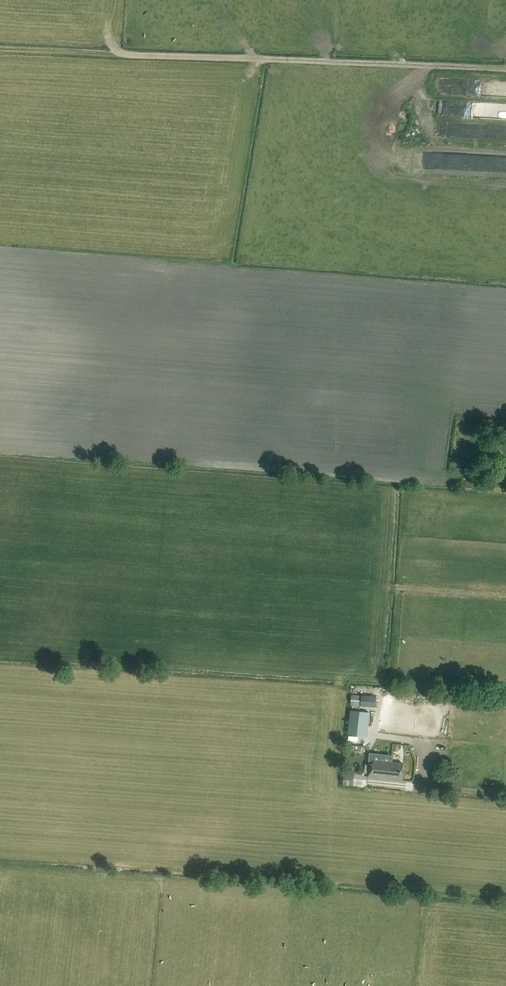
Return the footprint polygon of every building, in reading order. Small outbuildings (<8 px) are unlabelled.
[(352,694),(351,707),(359,708),(359,705),(361,706),(362,704),(373,705),(374,696),(352,694)] [(351,709),(348,733),(350,733),(349,739),(365,741),(366,735),(360,734),(361,728),(368,729),(370,711),(351,709)] [(402,780),(404,763),(391,762),(392,757),(390,755),(370,753),(367,777),(402,780)] [(354,771),(344,770),(343,785),(353,785),(354,771)]
